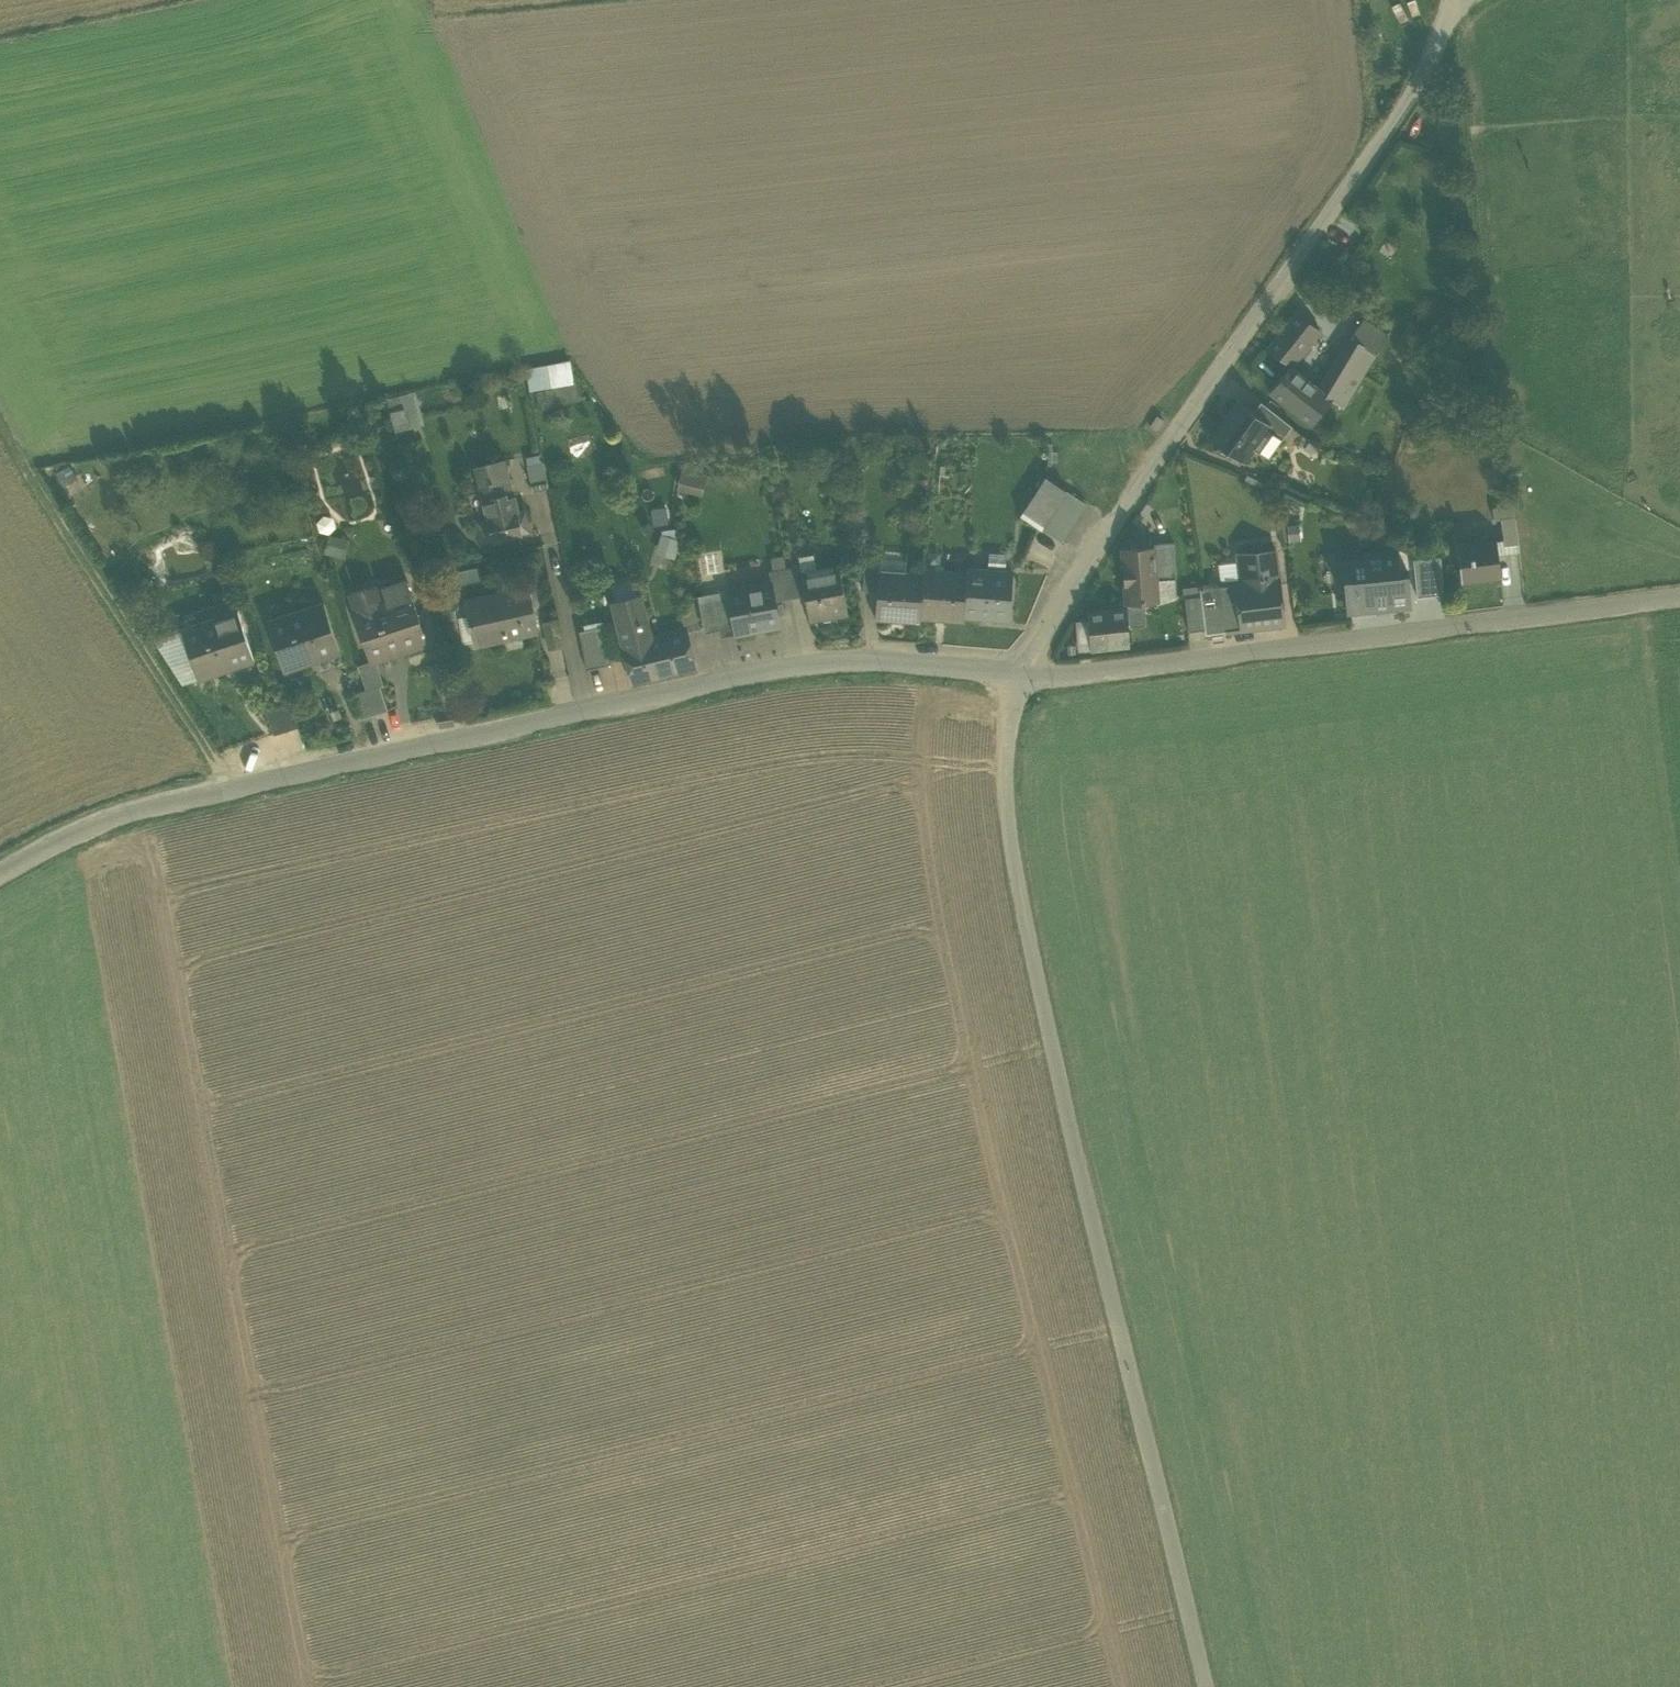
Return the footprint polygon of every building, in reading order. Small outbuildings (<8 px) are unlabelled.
[(1290,365),(1291,366),(1320,330),(1297,311),(1268,348),(1290,365)] [(1363,318),(1351,336),(1376,352),(1387,334),(1363,318)] [(1343,408),(1376,352),(1351,336),(1318,388),(1332,398),(1331,399),(1343,408)] [(535,404),(578,401),(575,360),(532,363),(535,404)] [(1311,424),(1331,399),(1332,398),(1318,388),(1291,366),(1290,365),(1269,392),(1311,424)] [(387,397),(397,431),(426,422),(416,388),(387,397)] [(1244,462),(1255,447),(1268,429),(1271,425),(1253,412),(1237,401),(1210,438),(1244,462)] [(1280,438),(1282,439),(1292,426),(1261,401),(1253,412),(1271,425),(1268,429),(1280,438)] [(1280,438),(1268,429),(1255,447),(1267,456),(1280,438)] [(476,467),(488,518),(517,511),(514,495),(506,497),(498,462),(476,467)] [(527,465),(533,491),(549,488),(543,462),(527,465)] [(683,462),(678,487),(704,492),(709,468),(683,462)] [(1020,515),(1061,541),(1086,503),(1046,476),(1020,515)] [(1494,522),(1504,521),(1515,519),(1513,506),(1492,509),(1494,522)] [(525,510),(517,511),(520,522),(528,521),(525,510)] [(522,533),(520,522),(517,511),(488,518),(487,518),(492,538),(492,540),(522,533)] [(481,541),(492,538),(487,518),(477,521),(481,541)] [(1507,538),(1508,547),(1518,546),(1515,519),(1504,521),(1507,538)] [(520,522),(522,533),(530,531),(528,521),(520,522)] [(1300,523),(1286,525),(1288,542),(1301,541),(1300,523)] [(659,528),(661,555),(680,554),(678,527),(659,528)] [(1507,538),(1496,540),(1497,555),(1519,553),(1518,546),(1508,547),(1507,538)] [(1457,544),(1461,581),(1500,577),(1497,555),(1496,540),(1457,544)] [(1154,547),(1156,580),(1174,579),(1176,579),(1173,542),(1153,543),(1153,547),(1154,547)] [(1142,602),(1157,601),(1156,580),(1154,547),(1153,547),(1122,549),(1126,602),(1142,602)] [(1239,561),(1242,581),(1248,629),(1284,625),(1275,551),(1239,554),(1239,561)] [(1345,587),(1348,612),(1410,606),(1407,570),(1398,571),(1396,551),(1364,554),(1365,560),(1336,563),(1338,587),(1345,587)] [(1413,559),(1417,596),(1443,594),(1440,556),(1413,559)] [(880,558),(879,564),(879,571),(905,573),(906,560),(880,558)] [(1220,584),(1242,581),(1239,561),(1218,564),(1220,584)] [(863,588),(877,589),(879,571),(879,564),(865,563),(863,588)] [(805,594),(809,621),(848,614),(839,565),(801,572),(805,594)] [(800,566),(786,568),(792,597),(805,594),(801,572),(800,566)] [(774,600),(792,597),(786,568),(769,572),(771,581),(774,600)] [(967,569),(966,573),(967,573),(964,615),(965,615),(1008,619),(1012,572),(967,569)] [(964,620),(965,615),(964,615),(967,573),(966,573),(923,570),(922,574),(923,574),(920,616),(921,616),(964,620)] [(920,621),(921,616),(920,616),(923,574),(922,574),(905,573),(879,571),(877,589),(875,617),(920,621)] [(386,603),(411,595),(406,579),(381,587),(386,603)] [(1174,579),(1156,580),(1157,601),(1175,596),(1174,579)] [(779,626),(774,600),(771,581),(728,590),(736,634),(779,626)] [(1225,632),(1248,629),(1242,581),(1220,584),(1219,584),(1225,632)] [(1199,586),(1201,596),(1205,629),(1205,635),(1225,632),(1219,584),(1199,586)] [(374,586),(367,588),(373,607),(381,605),(374,586)] [(1201,596),(1199,586),(1183,588),(1184,598),(1201,596)] [(357,613),(373,607),(367,588),(350,593),(357,613)] [(472,602),(480,641),(538,627),(529,589),(472,602)] [(719,629),(721,636),(736,634),(728,590),(699,595),(706,632),(719,629)] [(386,603),(381,605),(373,607),(357,613),(355,614),(371,662),(376,660),(427,643),(411,595),(386,603)] [(613,603),(633,682),(695,668),(686,631),(651,639),(640,596),(613,603)] [(1188,631),(1205,629),(1201,596),(1184,598),(1188,631)] [(1143,625),(1142,602),(1126,602),(1126,609),(1127,609),(1128,626),(1143,625)] [(267,622),(283,670),(308,662),(308,661),(340,651),(324,603),(267,622)] [(1129,645),(1128,626),(1127,609),(1126,609),(1088,613),(1088,619),(1091,649),(1129,645)] [(182,630),(198,678),(223,669),(222,668),(254,658),(238,611),(182,630)] [(544,622),(549,649),(564,646),(558,619),(544,622)] [(1078,650),(1091,649),(1088,619),(1076,620),(1078,650)] [(579,631),(587,670),(612,664),(604,625),(579,631)] [(198,678),(182,630),(154,639),(182,683),(198,678)] [(358,666),(366,690),(380,685),(383,684),(376,660),(371,662),(358,666)] [(380,685),(366,690),(374,715),(388,710),(380,685)] [(360,719),(374,715),(366,690),(352,694),(360,719)] [(266,710),(273,735),(301,726),(293,701),(266,710)]
